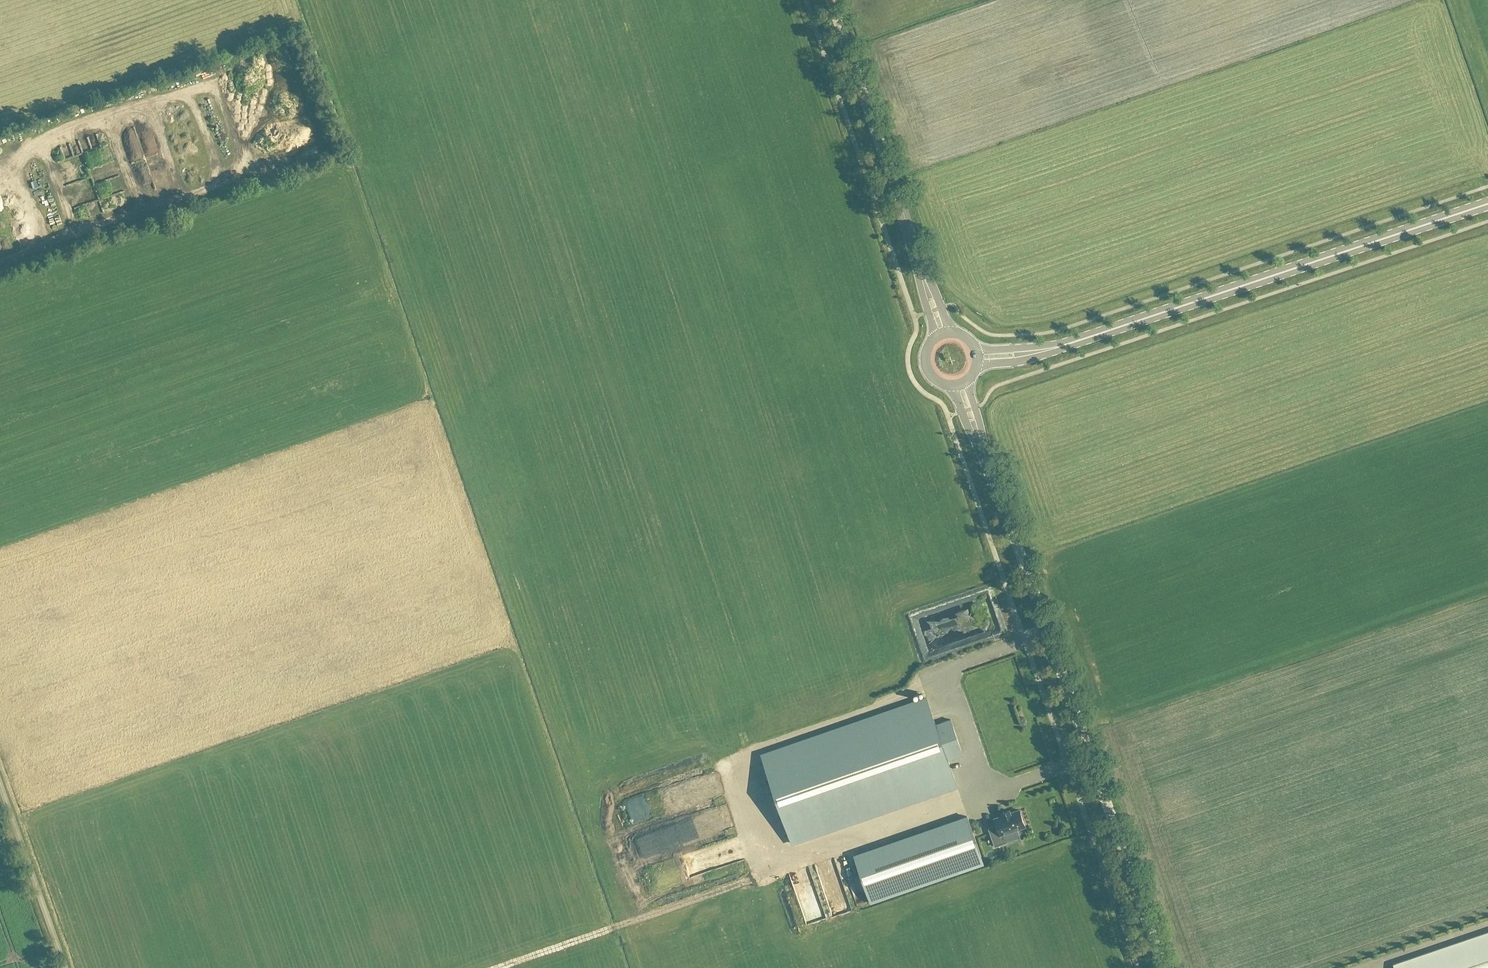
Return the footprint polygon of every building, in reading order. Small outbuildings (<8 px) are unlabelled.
[(961,753),(960,750),(950,720),(935,725),(926,699),(761,756),(792,844),(956,787),(947,761),(957,757),(959,756),(961,753)] [(1002,813),(1003,816),(994,819),(998,831),(990,834),(994,847),(1006,843),(1003,835),(1016,830),(1025,827),(1019,810),(1010,813),(1009,811),(1002,813)] [(967,817),(942,826),(854,856),(870,903),(958,873),(983,864),(967,817)] [(1393,965),(1394,967),(1487,967),(1487,932),(1393,965)]
